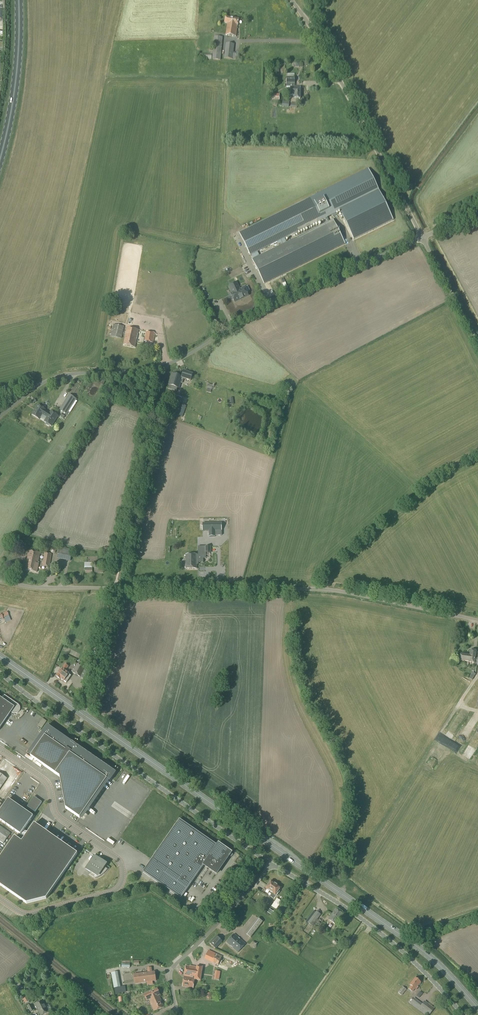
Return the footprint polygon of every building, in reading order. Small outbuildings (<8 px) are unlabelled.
[(238,25),(239,19),(225,17),(225,23),(227,23),(226,35),(236,36),(237,25),(238,25)] [(220,60),(222,37),(214,36),(212,59),(220,60)] [(236,53),(233,52),(234,44),(226,43),(224,58),(233,59),(236,60),(236,57),(239,58),(239,52),(236,52),(236,53)] [(300,99),(301,86),(295,86),(295,77),(287,77),(287,87),(290,87),(290,97),(295,97),(295,99),(300,99)] [(279,246),(259,255),(252,259),(264,284),(345,244),(333,219),(286,242),(285,238),(340,211),(353,239),(393,220),(368,169),(238,232),(250,255),(258,252),(277,242),(279,246)] [(240,289),(236,282),(229,286),(233,293),(231,294),(235,302),(248,295),(244,287),(240,289)] [(122,339),(124,326),(113,324),(112,333),(109,332),(108,336),(122,339)] [(135,347),(138,330),(127,327),(123,345),(135,347)] [(153,343),(155,333),(146,331),(144,341),(153,343)] [(182,377),(179,376),(172,374),(168,385),(179,388),(181,382),(182,383),(184,378),(190,381),(193,374),(188,372),(184,370),(182,377)] [(67,414),(77,399),(70,394),(60,410),(67,414)] [(180,403),(182,398),(176,396),(175,402),(174,402),(169,416),(176,418),(180,403)] [(182,417),(186,406),(180,404),(177,415),(182,417)] [(45,416),(47,412),(44,411),(45,409),(38,405),(32,415),(39,419),(42,414),(45,416)] [(47,412),(45,416),(47,417),(44,422),(46,423),(46,424),(46,425),(47,425),(47,426),(48,426),(49,426),(50,425),(51,426),(58,416),(51,411),(49,414),(47,412)] [(202,523),(202,531),(209,531),(209,537),(215,537),(215,536),(222,536),(221,523),(202,523)] [(184,527),(184,546),(192,546),(192,527),(184,527)] [(70,561),(71,553),(72,550),(60,547),(59,551),(57,558),(70,561)] [(186,554),(186,569),(197,569),(197,563),(204,563),(203,559),(206,559),(206,553),(210,553),(210,547),(203,547),(203,553),(198,553),(198,556),(197,556),(197,554),(186,554)] [(40,553),(29,551),(25,570),(37,572),(39,562),(38,562),(40,553)] [(49,567),(51,554),(45,553),(42,566),(49,567)] [(475,663),(477,663),(477,664),(477,657),(475,657),(476,654),(476,651),(470,650),(470,654),(469,656),(466,655),(466,653),(462,653),(462,655),(460,654),(460,661),(469,662),(468,663),(475,664),(475,663)] [(65,664),(62,669),(56,677),(60,680),(60,679),(64,681),(66,682),(71,676),(69,674),(65,671),(68,666),(65,664)] [(80,677),(85,668),(78,664),(73,673),(80,677)] [(9,714),(10,714),(11,715),(12,715),(13,715),(14,716),(14,714),(15,714),(16,714),(17,714),(17,713),(18,713),(18,712),(19,712),(19,711),(19,710),(19,709),(19,708),(19,707),(19,706),(18,706),(18,705),(17,705),(3,694),(0,698),(0,727),(9,714)] [(470,719),(467,728),(473,730),(476,722),(470,719)] [(58,776),(78,747),(75,745),(76,745),(72,742),(71,742),(48,726),(42,734),(45,736),(30,757),(58,776)] [(461,736),(466,739),(471,732),(466,729),(461,736)] [(60,777),(64,799),(65,808),(80,818),(107,779),(110,781),(115,773),(92,757),(92,756),(88,753),(88,754),(78,747),(58,776),(60,777)] [(103,802),(104,800),(97,794),(95,797),(103,802)] [(35,812),(42,802),(34,797),(27,807),(35,812)] [(22,809),(8,799),(0,811),(0,821),(20,835),(33,817),(22,809)] [(229,855),(230,853),(224,849),(225,849),(218,844),(217,846),(179,819),(143,872),(181,899),(204,865),(216,874),(228,857),(227,857),(228,855),(229,855)] [(34,824),(22,842),(15,837),(0,858),(0,885),(27,904),(46,899),(77,854),(77,853),(77,854),(74,850),(73,851),(34,824)] [(10,834),(0,827),(0,842),(3,844),(10,834)] [(104,862),(95,856),(86,869),(91,873),(89,875),(95,879),(97,878),(99,877),(101,876),(102,875),(104,874),(105,873),(107,871),(108,869),(102,865),(104,862),(104,861),(104,862)] [(266,888),(272,893),(270,896),(273,898),(275,895),(276,896),(279,892),(278,891),(281,888),(275,884),(271,881),(268,885),(266,888)] [(265,909),(270,902),(265,898),(260,905),(265,909)] [(335,909),(329,918),(328,920),(336,925),(337,923),(343,914),(335,909)] [(306,921),(308,922),(308,923),(312,926),(321,915),(316,912),(314,911),(306,921)] [(251,938),(263,922),(258,918),(246,934),(251,938)] [(238,953),(246,944),(234,934),(227,943),(238,953)] [(215,949),(222,942),(216,936),(210,944),(215,949)] [(217,967),(222,957),(209,951),(204,961),(217,967)] [(200,980),(202,967),(197,966),(197,967),(190,966),(186,966),(182,987),(193,988),(195,980),(200,980)] [(147,968),(148,973),(134,975),(135,984),(147,982),(148,985),(152,984),(152,981),(156,981),(155,972),(152,972),(151,968),(147,968)] [(114,988),(121,987),(118,972),(111,973),(114,988)] [(410,985),(411,986),(409,989),(412,992),(415,989),(416,990),(418,987),(417,987),(419,985),(419,986),(421,983),(420,983),(421,983),(415,978),(410,985)] [(18,992),(23,988),(19,983),(14,987),(18,992)] [(402,996),(407,990),(402,987),(398,993),(402,996)] [(154,1011),(164,1007),(159,995),(160,995),(157,989),(144,995),(146,1001),(149,1000),(154,1011)] [(26,1005),(30,1003),(29,1002),(29,1001),(26,995),(22,997),(25,1004),(26,1005)] [(413,999),(410,1003),(425,1014),(426,1014),(428,1014),(429,1014),(433,1010),(424,1003),(423,1003),(421,1005),(413,999)] [(43,1001),(35,1005),(41,1014),(43,1014),(49,1012),(43,1001)]
